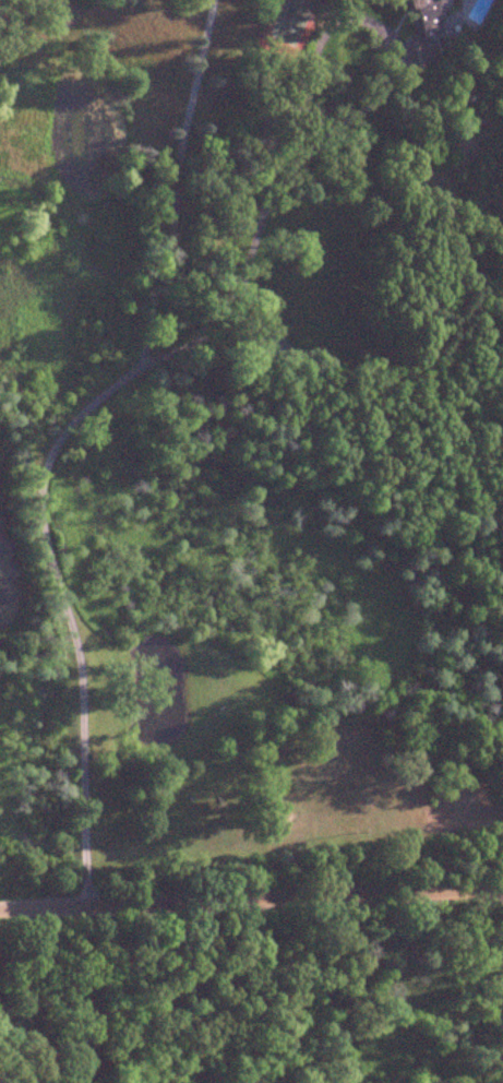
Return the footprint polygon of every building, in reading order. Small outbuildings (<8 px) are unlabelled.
[(425,54),(459,42),(444,0),(406,0),(425,54)]
